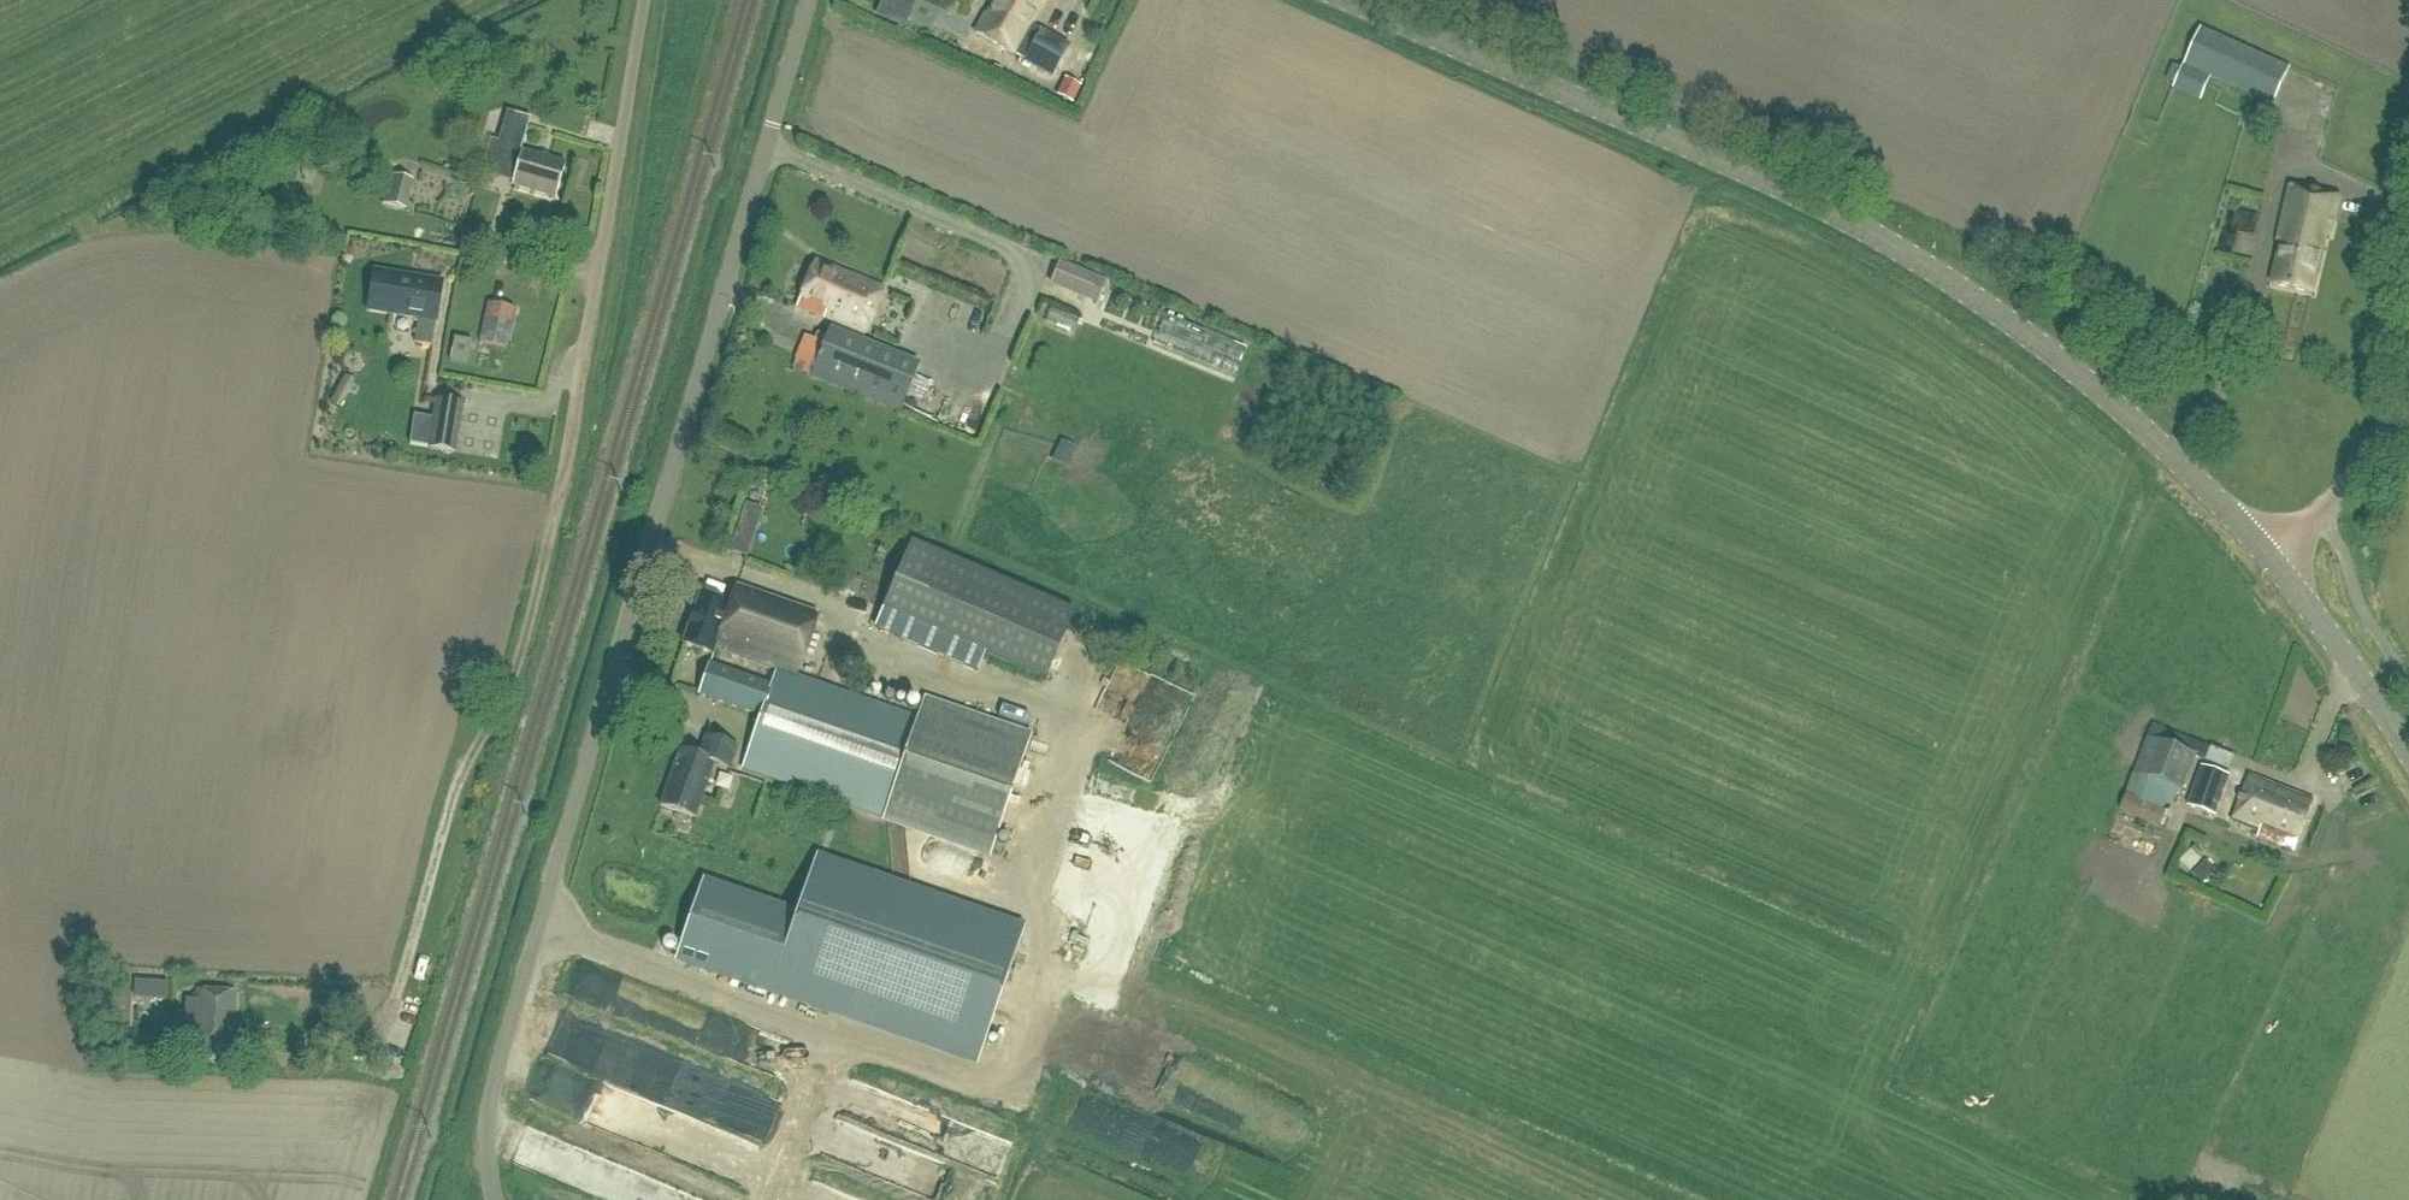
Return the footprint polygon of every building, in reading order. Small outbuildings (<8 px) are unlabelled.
[(985,20),(975,38),(1015,60),(1018,55),(1026,60),(1025,62),(1054,78),(1070,48),(1041,32),(1040,33),(1029,27),(1044,0),(999,0),(988,22),(985,20)] [(2290,71),(2201,30),(2173,90),(2200,103),(2211,78),(2273,107),(2290,71)] [(1061,97),(1075,105),(1086,88),(1071,79),(1061,97)] [(480,175),(516,185),(516,187),(558,200),(569,166),(526,153),(524,158),(519,156),(529,120),(507,114),(498,145),(490,143),(480,175)] [(391,203),(413,206),(416,180),(394,178),(391,203)] [(2340,198),(2292,188),(2272,286),(2315,295),(2324,252),(2321,251),(2324,238),(2331,239),(2340,198)] [(2261,231),(2264,213),(2241,210),(2238,227),(2261,231)] [(2239,253),(2254,257),(2259,238),(2243,234),(2239,253)] [(852,279),(815,263),(794,312),(822,324),(824,316),(865,334),(885,288),(854,274),(852,279)] [(365,314),(418,322),(415,346),(433,349),(437,324),(443,283),(397,276),(372,272),(365,314)] [(1097,311),(1148,332),(1157,309),(1106,289),(1097,311)] [(485,346),(512,352),(521,310),(494,305),(485,346)] [(1051,330),(1049,342),(1068,347),(1071,334),(1051,330)] [(828,338),(812,378),(903,415),(919,375),(828,338)] [(427,450),(455,455),(463,405),(435,400),(432,420),(414,417),(409,447),(427,450)] [(1172,534),(1189,543),(1197,528),(1180,519),(1172,534)] [(1073,612),(909,542),(880,611),(1044,680),(1073,612)] [(817,616),(734,587),(727,609),(699,599),(682,646),(711,657),(713,652),(774,673),(769,688),(707,666),(696,695),(759,717),(740,769),(989,857),(1030,742),(923,704),(916,723),(794,680),(817,616)] [(1145,690),(1093,809),(1137,823),(1187,710),(1145,690)] [(737,751),(705,739),(697,760),(679,754),(659,810),(694,822),(713,767),(729,773),(737,751)] [(2153,739),(2131,800),(2177,816),(2199,756),(2153,739)] [(2368,765),(2346,778),(2353,791),(2375,779),(2368,765)] [(2194,791),(2206,796),(2201,806),(2219,814),(2235,780),(2205,766),(2194,791)] [(2306,802),(2248,781),(2232,824),(2260,835),(2258,842),(2287,853),(2306,802)] [(700,883),(678,946),(672,944),(674,940),(658,934),(652,950),(668,956),(670,951),(675,953),(674,957),(972,1062),(1018,931),(814,859),(794,916),(700,883)] [(2212,862),(2197,875),(2207,886),(2222,873),(2212,862)] [(233,994),(197,993),(197,1003),(187,1003),(186,1015),(196,1016),(195,1043),(230,1044),(231,1033),(225,1033),(225,1019),(231,1019),(233,994)] [(179,1029),(152,1028),(151,1048),(178,1050),(179,1029)] [(140,1049),(117,1047),(116,1058),(139,1060),(140,1049)] [(556,1082),(547,1111),(644,1143),(649,1129),(636,1125),(642,1106),(573,1084),(572,1087),(556,1082)] [(996,1142),(891,1110),(880,1143),(1004,1181),(1017,1139),(999,1134),(996,1142)]
